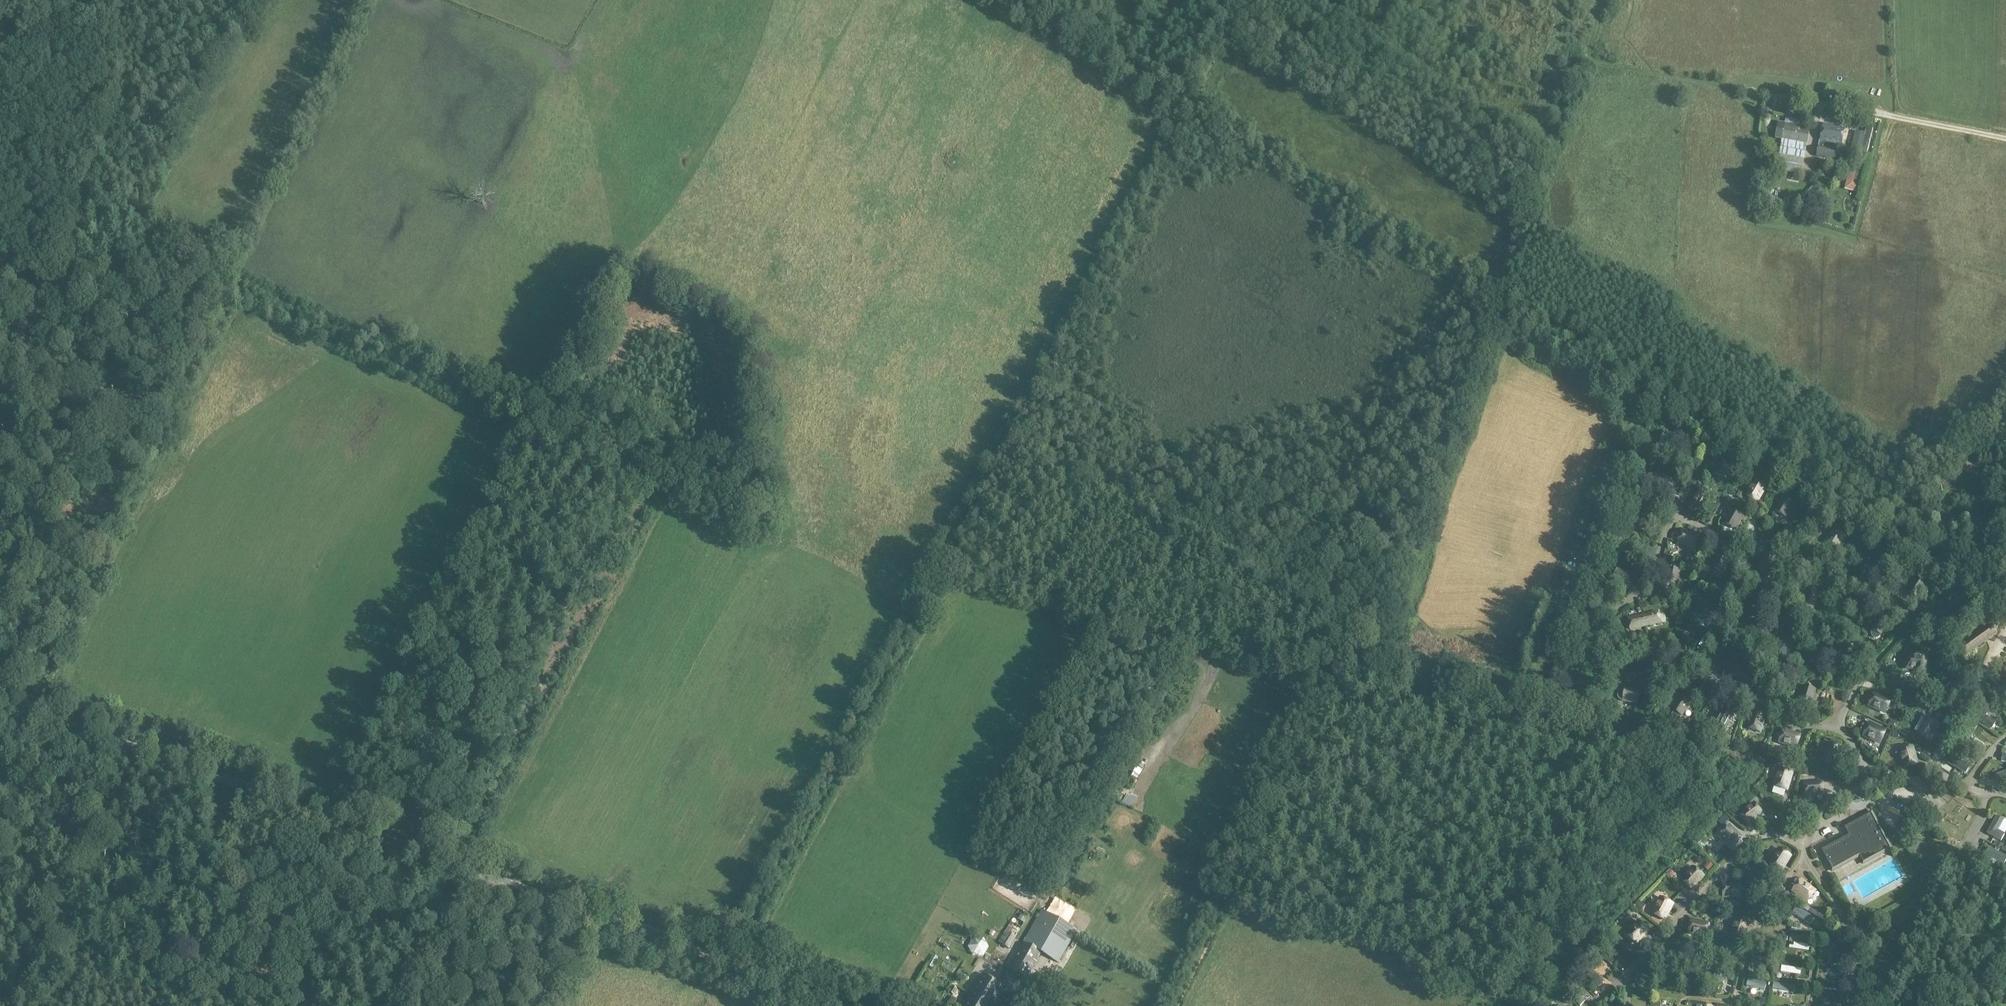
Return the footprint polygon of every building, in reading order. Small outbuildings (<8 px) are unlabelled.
[(1874,96),(1870,101),(1880,108),(1884,104),(1874,96)] [(1788,106),(1786,116),(1795,118),(1797,107),(1788,106)] [(1782,140),(1807,145),(1811,123),(1786,118),(1782,140)] [(1839,145),(1842,146),(1845,128),(1824,125),(1820,147),(1818,156),(1837,159),(1839,145)] [(1782,140),(1779,155),(1804,160),(1807,145),(1782,140)] [(1804,160),(1779,155),(1776,171),(1801,176),(1804,160)] [(1844,189),(1857,193),(1859,186),(1860,186),(1864,172),(1857,170),(1856,172),(1850,170),(1844,189)] [(1730,467),(1720,461),(1712,473),(1715,475),(1713,478),(1713,481),(1720,485),(1730,467)] [(1668,487),(1671,480),(1652,473),(1648,485),(1662,489),(1662,487),(1666,488),(1668,487)] [(1746,497),(1757,504),(1766,488),(1755,482),(1746,497)] [(1694,511),(1706,494),(1700,490),(1689,508),(1694,511)] [(1786,518),(1793,505),(1783,499),(1775,512),(1786,518)] [(1725,524),(1735,530),(1742,517),(1732,511),(1725,524)] [(1701,536),(1683,529),(1677,545),(1695,552),(1701,536)] [(1827,543),(1829,544),(1828,545),(1828,548),(1828,550),(1832,553),(1834,552),(1836,551),(1845,537),(1835,530),(1827,543)] [(1761,574),(1768,577),(1777,558),(1766,553),(1760,567),(1762,568),(1760,571),(1761,574)] [(1719,555),(1713,569),(1724,574),(1730,560),(1719,555)] [(1878,580),(1889,563),(1879,557),(1871,569),(1873,571),(1871,574),(1872,576),(1878,580)] [(1856,562),(1851,558),(1848,563),(1853,567),(1856,562)] [(1677,586),(1680,572),(1668,569),(1666,584),(1677,586)] [(1628,586),(1629,583),(1632,584),(1634,583),(1637,576),(1618,570),(1614,581),(1628,586)] [(1915,580),(1907,592),(1909,593),(1907,595),(1907,597),(1908,599),(1909,600),(1910,601),(1912,601),(1914,601),(1916,600),(1917,599),(1925,586),(1915,580)] [(1604,589),(1598,592),(1602,599),(1608,596),(1604,589)] [(1818,597),(1807,592),(1802,606),(1813,610),(1818,597)] [(1706,621),(1715,609),(1705,602),(1696,614),(1706,621)] [(1747,605),(1748,620),(1750,620),(1750,624),(1752,625),(1760,625),(1759,604),(1747,605)] [(1658,612),(1643,616),(1646,627),(1661,624),(1658,612)] [(1628,619),(1631,630),(1646,627),(1643,616),(1628,619)] [(1877,617),(1870,630),(1872,631),(1871,633),(1871,635),(1872,637),(1874,639),(1876,639),(1878,639),(1880,638),(1888,622),(1877,617)] [(1997,633),(1991,625),(1960,646),(1966,655),(1997,633)] [(1784,660),(1793,648),(1783,641),(1774,653),(1784,660)] [(1835,648),(1829,661),(1831,662),(1830,663),(1830,665),(1830,667),(1831,668),(1833,670),(1835,670),(1837,669),(1839,668),(1840,666),(1846,652),(1835,648)] [(1893,664),(1898,658),(1892,652),(1886,658),(1893,664)] [(1916,669),(1916,673),(1926,674),(1927,654),(1911,654),(1910,658),(1907,658),(1906,668),(1916,669)] [(1722,665),(1733,675),(1741,666),(1729,656),(1722,665)] [(1753,676),(1741,666),(1733,675),(1745,685),(1753,676)] [(1595,683),(1580,679),(1577,690),(1592,694),(1595,683)] [(1800,701),(1801,702),(1800,703),(1801,705),(1801,707),(1803,709),(1804,710),(1807,709),(1809,709),(1810,707),(1811,705),(1816,690),(1804,687),(1800,701)] [(1640,692),(1625,689),(1625,691),(1623,691),(1620,692),(1618,693),(1618,695),(1618,698),(1619,700),(1621,701),(1638,704),(1640,692)] [(1868,706),(1885,714),(1891,701),(1874,694),(1868,706)] [(1691,704),(1681,697),(1672,710),(1674,712),(1672,715),(1672,717),(1679,722),(1691,704)] [(1991,729),(1995,723),(1984,716),(1989,709),(1983,705),(1974,719),(1991,729)] [(1713,728),(1724,733),(1734,713),(1723,708),(1713,728)] [(1947,715),(1955,720),(1958,715),(1950,711),(1947,715)] [(1747,729),(1761,733),(1766,716),(1753,712),(1747,729)] [(1931,740),(1939,724),(1927,718),(1926,719),(1919,733),(1919,734),(1931,740)] [(1864,736),(1880,743),(1886,730),(1870,723),(1864,736)] [(1784,729),(1779,742),(1796,748),(1801,735),(1784,729)] [(1963,738),(1959,744),(1978,757),(1982,750),(1963,738)] [(1824,762),(1837,766),(1843,749),(1829,744),(1824,762)] [(1904,768),(1917,765),(1913,747),(1899,751),(1904,768)] [(1965,774),(1969,767),(1952,756),(1948,763),(1965,774)] [(1780,770),(1775,787),(1788,792),(1794,775),(1780,770)] [(1994,777),(1998,788),(2005,785),(2005,772),(1994,777)] [(1822,782),(1804,783),(1805,797),(1823,796),(1822,782)] [(1754,803),(1740,814),(1748,825),(1763,814),(1754,803)] [(1859,856),(1863,864),(1891,849),(1872,813),(1844,828),(1848,835),(1821,850),(1832,871),(1859,856)] [(1988,834),(2001,841),(2005,834),(2004,834),(1999,830),(2004,821),(1997,817),(1988,834)] [(1733,848),(1743,838),(1730,825),(1720,836),(1733,848)] [(1920,851),(1927,831),(1918,828),(1911,848),(1920,851)] [(1147,843),(1157,843),(1158,831),(1148,831),(1147,843)] [(1709,847),(1713,852),(1723,844),(1719,839),(1709,847)] [(1985,854),(2004,864),(2005,861),(2005,856),(1989,847),(1985,854)] [(1791,856),(1779,849),(1770,864),(1782,872),(1791,856)] [(1682,881),(1692,891),(1704,877),(1694,868),(1682,881)] [(1816,891),(1802,880),(1793,891),(1807,902),(1816,891)] [(1723,898),(1741,899),(1741,885),(1723,884),(1723,898)] [(1114,891),(1118,908),(1130,905),(1126,888),(1114,891)] [(1788,893),(1781,897),(1789,908),(1795,904),(1788,893)] [(1660,900),(1651,916),(1665,923),(1674,907),(1660,900)] [(1796,907),(1792,913),(1811,925),(1815,918),(1796,907)] [(1077,931),(1042,910),(1023,942),(1009,968),(1027,978),(1041,953),(1057,963),(1077,931)] [(1017,912),(1011,922),(1010,922),(987,963),(997,969),(1005,954),(1004,953),(1007,948),(1009,949),(1028,918),(1017,912)] [(1751,921),(1735,916),(1730,932),(1747,937),(1751,921)] [(1705,938),(1708,924),(1691,920),(1688,934),(1705,938)] [(1649,931),(1639,921),(1627,935),(1637,944),(1649,931)] [(1885,928),(1882,935),(1901,943),(1904,936),(1885,928)] [(1810,946),(1811,939),(1791,936),(1790,943),(1810,946)] [(982,956),(989,947),(984,943),(977,952),(982,956)] [(1621,947),(1615,955),(1626,963),(1633,955),(1621,947)] [(1850,952),(1836,951),(1834,966),(1848,968),(1850,952)] [(1897,960),(1877,953),(1875,960),(1887,964),(1886,969),(1893,972),(1895,966),(1897,960)] [(1756,954),(1755,960),(1769,965),(1771,959),(1756,954)] [(1782,966),(1802,969),(1803,962),(1783,959),(1782,962),(1782,966)] [(1690,965),(1687,986),(1695,987),(1698,966),(1690,965)] [(1655,980),(1657,972),(1640,966),(1638,974),(1655,980)] [(1590,971),(1587,976),(1600,986),(1603,982),(1590,971)] [(1669,973),(1662,972),(1659,989),(1666,991),(1669,973)] [(1715,972),(1709,991),(1716,993),(1723,974),(1715,972)] [(1000,1003),(996,1000),(1004,987),(982,974),(964,1005),(998,1005),(1000,1003)] [(1889,982),(1868,974),(1865,981),(1879,986),(1878,990),(1885,992),(1889,982)] [(1765,991),(1766,984),(1749,979),(1747,986),(1765,991)] [(1841,992),(1842,985),(1820,982),(1819,989),(1841,992)] [(1794,987),(1774,984),(1773,991),(1793,994),(1794,987)] [(1568,993),(1580,1005),(1581,1005),(1586,1001),(1573,988),(1568,993)] [(1868,1005),(1877,1005),(1878,1002),(1858,995),(1856,1002),(1868,1005)]
